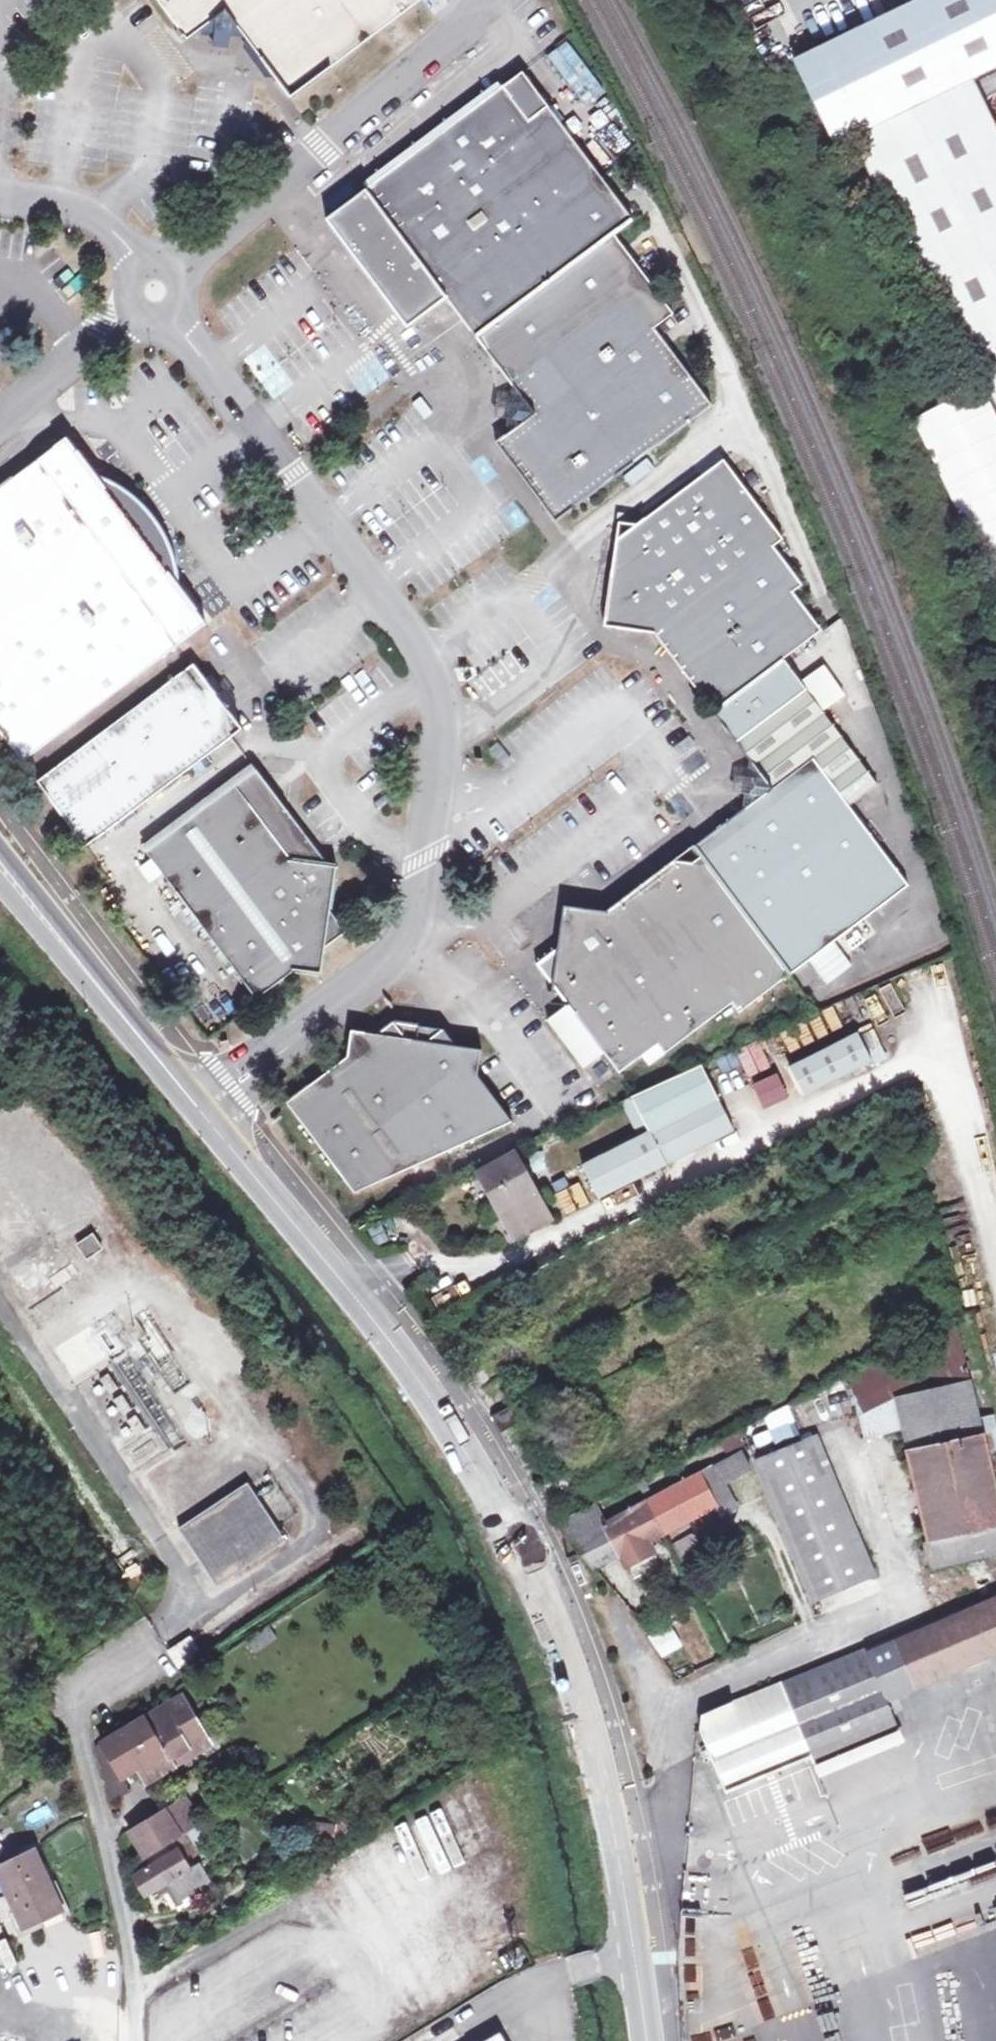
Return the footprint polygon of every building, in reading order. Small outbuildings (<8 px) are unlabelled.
[(229,39),(249,43),(269,70),(291,98),(420,0),(158,0),(188,40),(197,33),(215,36),(229,39)] [(973,355),(995,402),(995,157),(961,85),(974,79),(995,68),(995,0),(918,0),(796,60),(837,145),(853,137),(865,131),(973,355)] [(229,39),(215,36),(213,46),(227,49),(229,39)] [(567,40),(547,55),(583,104),(604,89),(567,40)] [(424,316),(447,298),(583,197),(603,182),(522,74),(326,220),(385,297),(400,286),(412,301),(424,316)] [(995,157),(995,125),(974,79),(961,85),(995,157)] [(865,131),(853,137),(961,361),(973,355),(865,131)] [(486,350),(625,248),(615,234),(633,221),(603,182),(583,197),(447,298),(466,323),(486,350)] [(512,386),(654,287),(625,248),(486,350),(500,370),(512,386)] [(400,286),(385,297),(408,328),(424,316),(412,301),(400,286)] [(654,287),(512,386),(510,400),(509,409),(508,418),(505,436),(496,443),(556,522),(712,405),(655,328),(674,314),(654,287)] [(509,409),(510,400),(500,399),(497,417),(508,418),(509,409)] [(207,625),(198,613),(163,567),(162,557),(160,545),(153,528),(147,518),(135,505),(125,497),(115,491),(102,486),(67,439),(0,490),(0,731),(24,763),(207,625)] [(621,629),(656,634),(774,547),(783,540),(722,460),(617,539),(612,578),(626,597),(621,629)] [(595,556),(612,578),(617,539),(595,556)] [(774,547),(656,634),(681,669),(700,693),(717,696),(723,705),(783,660),(822,632),(793,593),(802,586),(774,547)] [(605,626),(621,629),(626,597),(612,578),(605,626)] [(875,784),(783,660),(723,705),(713,712),(751,761),(748,778),(747,787),(745,795),(743,809),(694,848),(701,858),(763,941),(882,852),(848,806),(875,784)] [(194,690),(205,682),(193,665),(37,782),(86,847),(241,730),(228,712),(217,720),(205,705),(194,690)] [(217,720),(228,712),(205,682),(194,690),(205,705),(217,720)] [(687,773),(705,762),(689,736),(671,747),(687,773)] [(294,863),(330,867),(257,771),(236,787),(252,809),(268,829),(288,856),(294,863)] [(734,793),(745,795),(747,787),(748,778),(736,776),(734,793)] [(147,853),(181,897),(268,829),(252,809),(236,787),(147,853)] [(288,856),(268,829),(181,897),(257,1000),(295,970),(324,948),(346,932),(329,910),(337,868),(330,867),(294,863),(288,856)] [(763,941),(788,975),(907,886),(882,852),(763,941)] [(763,941),(701,858),(694,863),(675,862),(638,890),(616,906),(702,1024),(732,1003),(739,1012),(788,975),(763,941)] [(648,1065),(702,1024),(616,906),(607,912),(582,909),(579,932),(558,947),(538,963),(568,1004),(548,1019),(584,1067),(604,1052),(619,1073),(642,1056),(648,1065)] [(564,906),(558,947),(579,932),(582,909),(564,906)] [(324,948),(295,970),(309,972),(322,962),(324,948)] [(421,1094),(428,1041),(416,1040),(404,1038),(393,1023),(378,1034),(348,1057),(288,1102),(355,1192),(409,1167),(377,1126),(421,1094)] [(884,1055),(872,1031),(870,1025),(789,1067),(804,1096),(884,1055)] [(443,1029),(428,1041),(421,1094),(377,1126),(409,1167),(511,1121),(478,1076),(465,1059),(454,1045),(443,1029)] [(353,1030),(348,1057),(378,1034),(353,1030)] [(735,1052),(747,1078),(774,1066),(762,1040),(735,1052)] [(482,1049),(454,1045),(465,1059),(478,1076),(479,1071),(482,1049)] [(647,1133),(635,1138),(582,1165),(598,1197),(733,1131),(700,1065),(629,1098),(630,1099),(647,1133)] [(762,1110),(788,1099),(776,1072),(751,1084),(762,1110)] [(647,1133),(630,1099),(619,1104),(635,1138),(647,1133)] [(551,1220),(515,1153),(478,1172),(514,1241),(551,1220)] [(566,1189),(566,1191),(577,1211),(588,1204),(577,1184),(566,1189)] [(577,1211),(566,1191),(555,1197),(566,1216),(577,1211)] [(77,1246),(87,1261),(104,1250),(94,1234),(77,1246)] [(786,1250),(781,1241),(776,1244),(775,1242),(765,1247),(771,1257),(786,1250)] [(902,1432),(909,1463),(928,1544),(925,1544),(929,1568),(995,1552),(995,1480),(992,1462),(995,1461),(995,1433),(995,1431),(985,1433),(957,1323),(897,1352),(885,1358),(902,1432)] [(865,1440),(902,1432),(885,1358),(850,1376),(865,1440)] [(101,1379),(110,1394),(118,1389),(108,1374),(101,1379)] [(94,1390),(98,1396),(104,1392),(100,1386),(94,1390)] [(115,1401),(125,1415),(132,1410),(123,1396),(115,1401)] [(107,1410),(113,1418),(118,1414),(113,1406),(107,1410)] [(519,1424),(509,1406),(491,1416),(501,1433),(519,1424)] [(130,1421),(139,1436),(146,1431),(137,1417),(130,1421)] [(122,1432),(126,1438),(132,1434),(128,1428),(122,1432)] [(746,1442),(741,1430),(720,1441),(725,1453),(746,1442)] [(816,1436),(757,1462),(813,1601),(874,1575),(816,1436)] [(644,1545),(702,1516),(706,1525),(738,1509),(725,1483),(751,1469),(742,1451),(692,1477),(654,1496),(645,1479),(636,1483),(646,1501),(604,1523),(594,1504),(555,1523),(594,1570),(644,1545)] [(248,1484),(180,1529),(217,1585),(285,1541),(248,1484)] [(689,1554),(700,1549),(693,1535),(669,1547),(681,1570),(694,1563),(689,1554)] [(865,1648),(878,1678),(886,1695),(995,1648),(995,1591),(981,1598),(927,1621),(913,1627),(865,1648)] [(276,1637),(269,1625),(247,1639),(255,1651),(276,1637)] [(190,1640),(171,1653),(180,1667),(200,1655),(190,1640)] [(703,1730),(699,1732),(710,1760),(715,1758),(730,1792),(815,1758),(818,1764),(901,1730),(886,1695),(878,1678),(865,1648),(705,1713),(703,1730)] [(123,1778),(138,1770),(145,1782),(210,1745),(183,1696),(98,1744),(111,1802),(131,1791),(123,1778)] [(186,1798),(131,1833),(146,1857),(201,1822),(186,1798)] [(313,1844),(333,1846),(336,1824),(316,1822),(313,1844)] [(165,1883),(178,1903),(202,1889),(200,1885),(210,1879),(200,1861),(214,1852),(202,1834),(134,1875),(146,1895),(165,1883)] [(0,1868),(0,1874),(24,1927),(63,1909),(35,1851),(0,1868)] [(865,1982),(865,1967),(814,1968),(814,1937),(796,1938),(797,2002),(838,2001),(837,1983),(865,1982)] [(452,2010),(451,1982),(412,1983),(413,2011),(452,2010)] [(500,2032),(485,2040),(505,2040),(500,2032)]
